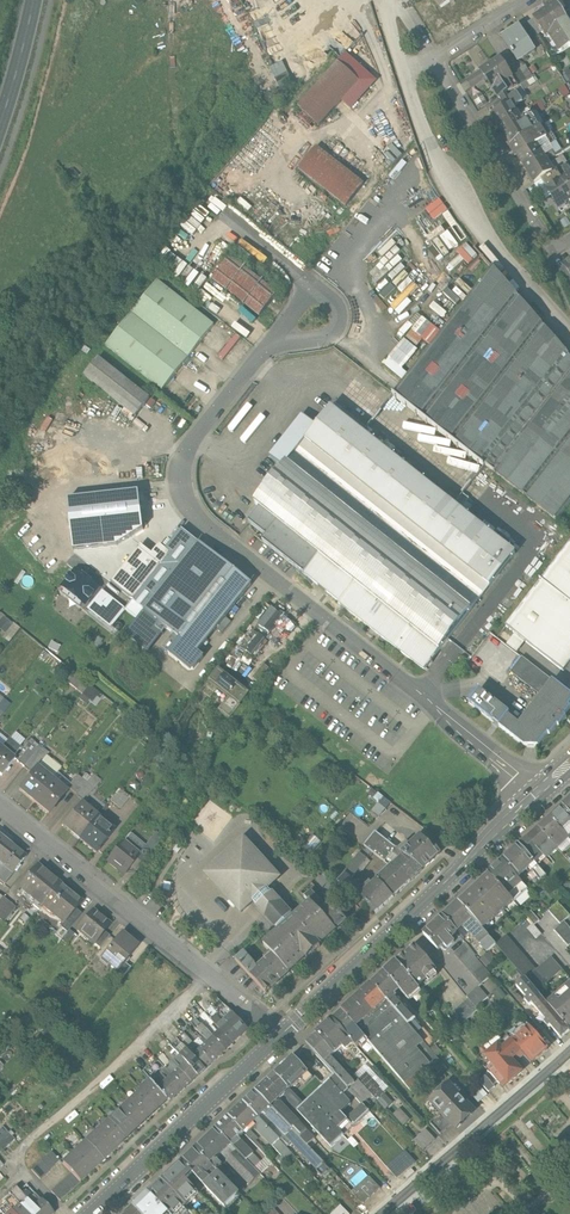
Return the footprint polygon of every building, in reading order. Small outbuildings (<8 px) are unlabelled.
[(561,0),(560,0),(548,8),(569,43),(569,23),(563,12),(567,9),(561,0)] [(548,8),(533,16),(542,29),(543,32),(548,29),(562,50),(569,44),(569,43),(548,8)] [(542,29),(534,17),(528,21),(536,33),(542,29)] [(536,33),(528,21),(521,25),(529,37),(536,33)] [(521,25),(521,24),(504,35),(518,58),(525,53),(524,51),(534,45),(529,37),(521,25)] [(331,56),(292,100),(321,125),(341,102),(352,111),(378,81),(346,54),(338,63),(331,56)] [(510,65),(503,55),(491,63),(509,90),(519,85),(508,67),(510,65)] [(509,90),(491,63),(482,69),(500,96),(501,96),(506,92),(509,90)] [(533,76),(526,63),(519,67),(527,80),(533,76)] [(527,80),(519,67),(513,71),(521,83),(527,80)] [(479,71),(467,78),(472,86),(484,79),(479,71)] [(527,80),(521,83),(524,88),(536,81),(533,76),(527,80)] [(511,101),(506,92),(501,96),(505,102),(506,104),(511,101)] [(500,96),(487,104),(492,111),(497,108),(505,102),(501,96),(500,96)] [(511,101),(506,104),(505,102),(497,108),(498,110),(494,113),(500,123),(519,111),(512,101),(511,101)] [(519,111),(500,123),(512,143),(540,125),(531,111),(522,117),(519,111)] [(540,125),(547,137),(538,142),(543,150),(556,141),(544,122),(540,125)] [(512,143),(523,162),(524,162),(543,150),(538,142),(547,137),(540,125),(512,143)] [(524,162),(536,181),(548,173),(554,170),(555,169),(550,162),(546,155),(554,150),(556,154),(569,145),(569,140),(566,135),(556,141),(543,150),(524,162)] [(364,183),(316,148),(299,171),(346,206),(364,183)] [(563,153),(550,162),(555,169),(568,161),(563,153)] [(561,167),(566,174),(569,171),(569,168),(567,163),(561,167)] [(75,169),(70,172),(74,180),(80,177),(75,169)] [(560,178),(554,170),(548,173),(552,179),(554,182),(560,178)] [(548,173),(536,181),(540,187),(552,179),(548,173)] [(553,183),(557,189),(551,193),(560,206),(566,202),(565,201),(569,198),(569,188),(563,176),(560,178),(554,182),(553,183)] [(283,286),(236,248),(211,279),(258,316),(283,286)] [(493,267),(492,268),(393,394),(484,465),(485,464),(556,520),(569,502),(569,357),(569,356),(569,355),(493,267)] [(567,269),(562,273),(569,286),(569,273),(567,269)] [(214,325),(158,281),(132,314),(188,358),(214,325)] [(188,358),(132,314),(106,346),(162,391),(188,358)] [(150,399),(99,359),(85,377),(136,417),(150,399)] [(422,479),(414,472),(414,471),(413,470),(412,471),(406,466),(406,465),(405,464),(404,465),(396,458),(396,457),(393,454),(393,455),(384,448),(385,447),(383,446),(383,448),(366,434),(366,433),(364,431),(364,432),(364,431),(363,433),(331,408),(316,426),(304,416),(272,457),(285,467),(255,504),(261,509),(250,523),(267,537),(263,541),(340,601),(339,602),(424,669),(515,553),(462,511),(463,511),(454,504),(455,503),(453,501),(452,502),(443,495),(444,494),(443,493),(442,494),(436,489),(437,488),(434,486),(433,487),(425,481),(426,480),(423,478),(422,479)] [(139,492),(68,501),(74,553),(118,547),(144,531),(139,492)] [(182,530),(166,551),(171,555),(134,602),(133,601),(126,610),(126,611),(138,620),(145,612),(199,544),(182,530)] [(199,544),(145,612),(198,653),(252,585),(199,543),(199,544)] [(541,580),(569,603),(569,543),(541,580)] [(141,546),(112,584),(133,601),(134,602),(171,555),(166,551),(160,546),(152,555),(141,546)] [(99,589),(76,571),(63,588),(86,606),(99,589)] [(541,580),(506,626),(515,633),(507,645),(517,653),(526,641),(563,670),(569,662),(569,603),(541,580)] [(104,592),(90,609),(113,627),(126,611),(126,610),(104,592)] [(282,617),(272,609),(259,627),(269,634),(282,617)] [(265,640),(255,633),(242,650),(252,658),(265,640)] [(541,695),(553,680),(522,657),(511,671),(541,695)] [(264,665),(253,679),(258,684),(270,669),(264,665)] [(90,685),(73,671),(66,681),(83,694),(90,685)] [(248,694),(219,672),(203,693),(211,699),(218,689),(231,699),(220,711),(229,719),(248,694)] [(519,724),(508,715),(509,713),(479,690),(469,703),(495,723),(524,746),(531,746),(538,746),(548,733),(550,735),(557,725),(559,726),(564,719),(566,717),(565,716),(569,709),(569,707),(569,706),(569,705),(569,694),(553,680),(541,695),(519,724)] [(90,685),(83,694),(92,702),(97,696),(100,698),(103,695),(90,685)] [(0,751),(0,775),(1,776),(15,760),(12,758),(20,748),(9,739),(1,749),(0,751)] [(31,740),(25,747),(27,750),(17,763),(24,768),(40,748),(31,740)] [(40,748),(24,768),(32,774),(46,758),(48,754),(40,748)] [(32,774),(20,790),(34,802),(57,773),(60,769),(46,758),(32,774)] [(57,773),(34,802),(49,814),(69,789),(67,788),(71,784),(57,773)] [(87,783),(77,796),(84,802),(101,780),(94,775),(90,779),(87,783)] [(86,775),(82,779),(87,783),(90,779),(86,775)] [(82,779),(77,776),(71,784),(67,788),(69,789),(77,796),(87,783),(82,779)] [(119,789),(111,800),(121,808),(129,797),(119,789)] [(372,789),(367,795),(376,801),(380,795),(372,789)] [(383,796),(371,811),(380,817),(391,803),(383,796)] [(82,804),(64,826),(80,839),(97,817),(82,804)] [(562,806),(550,818),(568,838),(569,836),(569,815),(562,806)] [(97,817),(80,839),(97,853),(114,831),(97,817)] [(568,838),(550,818),(538,829),(557,848),(568,838)] [(557,848),(538,829),(527,839),(546,859),(557,848)] [(397,849),(375,832),(366,844),(387,860),(397,849)] [(130,835),(109,861),(124,874),(136,859),(139,855),(145,847),(130,835)] [(10,845),(0,836),(0,858),(10,845)] [(431,848),(420,836),(410,845),(406,841),(398,849),(423,869),(441,853),(435,845),(431,848)] [(279,877),(244,839),(206,874),(219,889),(221,887),(223,890),(221,891),(231,902),(233,900),(237,904),(235,906),(241,912),(253,901),(281,931),(296,918),(268,888),(279,877)] [(541,857),(526,840),(519,846),(534,863),(541,857)] [(10,845),(0,858),(0,864),(13,874),(26,857),(10,845)] [(534,863),(519,846),(502,862),(518,879),(529,868),(536,877),(541,881),(546,877),(542,872),(534,863)] [(145,847),(139,855),(136,859),(142,864),(152,853),(145,847)] [(398,849),(397,849),(387,860),(393,865),(408,883),(423,869),(398,849)] [(359,853),(337,881),(360,899),(361,897),(363,895),(357,890),(360,886),(351,879),(367,860),(359,853)] [(518,879),(502,862),(489,874),(511,900),(513,902),(527,889),(518,879)] [(5,884),(13,874),(0,864),(0,880),(5,884)] [(390,867),(377,880),(363,895),(361,897),(372,911),(375,914),(408,883),(393,865),(390,867)] [(38,866),(20,889),(42,906),(60,884),(38,866)] [(489,874),(458,903),(481,927),(511,900),(489,874)] [(60,884),(42,906),(53,915),(55,912),(64,920),(62,922),(64,924),(77,909),(82,902),(60,884)] [(331,903),(325,909),(322,907),(324,906),(323,904),(311,891),(305,897),(311,904),(335,931),(347,921),(331,903)] [(3,897),(0,901),(0,919),(16,930),(28,915),(3,897)] [(558,902),(549,911),(561,925),(565,922),(569,917),(569,915),(558,902)] [(458,903),(443,917),(456,932),(465,924),(472,918),(458,903)] [(279,959),(291,972),(306,958),(307,959),(321,947),(319,946),(335,931),(311,904),(296,918),(281,931),(266,945),(279,959)] [(64,924),(61,928),(67,932),(69,929),(82,914),(77,909),(64,924)] [(93,911),(78,930),(95,944),(104,932),(110,925),(93,911)] [(540,921),(531,911),(526,917),(535,926),(540,921)] [(443,917),(424,935),(437,950),(441,946),(445,951),(454,943),(450,938),(456,932),(443,917)] [(492,942),(472,918),(465,924),(478,938),(467,946),(475,957),(492,942)] [(565,922),(561,925),(554,931),(569,947),(569,946),(569,928),(565,922)] [(67,932),(61,940),(67,944),(75,934),(69,929),(67,932)] [(104,932),(95,944),(100,949),(110,936),(104,932)] [(122,934),(102,958),(118,971),(119,972),(125,963),(138,947),(122,934)] [(537,969),(507,935),(495,945),(525,979),(537,969)] [(266,945),(260,938),(254,944),(268,961),(263,966),(279,983),(291,972),(266,945)] [(491,976),(463,944),(453,954),(481,985),(491,976)] [(436,971),(416,947),(397,963),(417,987),(436,971)] [(279,983),(263,966),(256,972),(253,970),(255,968),(256,966),(244,953),(236,960),(267,994),(279,983)] [(537,969),(525,979),(536,991),(562,969),(551,957),(537,969)] [(125,963),(119,972),(118,971),(115,975),(121,980),(130,968),(125,963)] [(417,987),(397,963),(385,974),(399,991),(406,999),(418,988),(417,987)] [(399,991),(385,974),(372,986),(408,1027),(416,1019),(395,995),(399,991)] [(481,985),(467,997),(468,999),(476,1008),(501,985),(492,975),(481,985)] [(569,1030),(525,979),(516,986),(561,1037),(569,1030)] [(408,1027),(372,986),(354,1003),(368,1019),(357,1029),(365,1038),(414,1093),(421,1087),(411,1076),(414,1073),(421,1080),(435,1067),(433,1065),(438,1060),(408,1027)] [(550,1007),(568,1028),(569,1027),(569,989),(550,1007)] [(220,999),(211,1007),(219,1016),(227,1007),(220,999)] [(468,999),(453,1011),(463,1023),(477,1010),(476,1008),(468,999)] [(368,1019),(354,1003),(342,1013),(357,1029),(368,1019)] [(248,1030),(227,1007),(219,1016),(224,1021),(240,1038),(248,1030)] [(220,1020),(210,1008),(204,1013),(215,1025),(219,1020),(220,1020)] [(357,1029),(342,1013),(332,1022),(353,1044),(355,1047),(365,1038),(357,1029)] [(211,1024),(203,1014),(198,1019),(206,1029),(211,1024)] [(540,1028),(530,1018),(524,1022),(526,1025),(527,1024),(534,1033),(540,1028)] [(436,1042),(416,1019),(408,1027),(429,1048),(436,1042)] [(240,1038),(224,1021),(222,1023),(219,1020),(215,1025),(221,1031),(233,1044),(240,1038)] [(353,1044),(332,1022),(317,1036),(334,1054),(342,1047),(344,1050),(345,1049),(346,1050),(353,1044)] [(526,1025),(510,1038),(513,1041),(521,1051),(531,1063),(547,1049),(534,1033),(527,1024),(526,1025)] [(214,1037),(208,1030),(202,1035),(209,1042),(214,1037)] [(233,1044),(221,1031),(214,1037),(226,1051),(233,1044)] [(334,1054),(317,1036),(307,1045),(324,1063),(329,1059),(334,1054)] [(226,1051),(214,1037),(209,1042),(207,1044),(219,1057),(226,1051)] [(205,1045),(201,1041),(196,1046),(200,1050),(205,1045)] [(503,1041),(486,1056),(495,1067),(505,1079),(508,1083),(521,1072),(510,1059),(515,1056),(506,1046),(503,1041)] [(521,1051),(513,1041),(506,1046),(515,1056),(521,1051)] [(205,1045),(200,1050),(212,1063),(219,1057),(207,1044),(205,1045)] [(193,1056),(188,1050),(183,1055),(178,1049),(176,1051),(181,1057),(187,1063),(199,1076),(205,1070),(193,1056)] [(212,1063),(200,1050),(193,1056),(205,1070),(212,1063)] [(347,1051),(338,1059),(345,1067),(354,1059),(347,1051)] [(293,1058),(275,1075),(290,1090),(300,1080),(304,1085),(312,1078),(293,1058)] [(340,1071),(329,1059),(324,1063),(335,1075),(340,1071)] [(199,1076),(187,1063),(179,1069),(192,1083),(199,1076)] [(505,1079),(495,1067),(489,1072),(499,1084),(505,1079)] [(192,1083),(179,1069),(173,1076),(185,1089),(192,1083)] [(351,1082),(340,1071),(335,1075),(348,1090),(355,1084),(352,1081),(351,1082)] [(275,1075),(256,1092),(271,1108),(292,1130),(299,1123),(280,1103),(279,1104),(277,1102),(285,1094),(287,1097),(292,1092),(290,1090),(275,1075)] [(380,1087),(368,1075),(363,1080),(361,1082),(373,1093),(380,1087)] [(185,1089),(173,1076),(166,1082),(178,1095),(185,1089)] [(495,1087),(485,1076),(479,1082),(489,1093),(495,1087)] [(159,1089),(152,1081),(142,1090),(159,1108),(169,1100),(159,1089)] [(350,1103),(330,1081),(309,1100),(330,1122),(350,1103)] [(359,1081),(355,1084),(348,1090),(362,1104),(362,1103),(366,1099),(371,1095),(359,1081)] [(178,1095),(166,1082),(159,1089),(169,1100),(171,1102),(178,1095)] [(473,1112),(448,1085),(431,1102),(441,1112),(451,1124),(456,1128),(473,1112)] [(159,1108),(142,1090),(131,1100),(148,1119),(159,1108)] [(271,1108),(256,1092),(244,1104),(259,1119),(267,1112),(271,1108)] [(287,1097),(285,1099),(297,1112),(304,1105),(292,1092),(287,1097)] [(371,1105),(366,1099),(362,1103),(367,1109),(371,1105)] [(131,1100),(119,1111),(137,1129),(148,1119),(131,1100)] [(330,1122),(309,1100),(304,1105),(297,1112),(331,1147),(343,1136),(337,1129),(330,1122)] [(259,1119),(244,1104),(229,1118),(243,1133),(249,1128),(252,1126),(253,1128),(256,1126),(254,1124),(256,1122),(258,1125),(257,1130),(273,1147),(279,1141),(259,1119)] [(363,1105),(355,1112),(361,1119),(369,1112),(363,1105)] [(292,1130),(271,1108),(267,1112),(268,1114),(267,1115),(267,1117),(317,1170),(324,1164),(307,1146),(292,1130)] [(137,1129),(119,1111),(108,1121),(125,1140),(137,1129)] [(355,1112),(337,1129),(343,1136),(361,1119),(355,1112)] [(451,1124),(441,1112),(430,1123),(440,1134),(451,1124)] [(243,1133),(229,1118),(217,1129),(232,1145),(236,1141),(243,1133)] [(125,1140),(108,1121),(97,1132),(114,1150),(125,1140)] [(314,1139),(299,1123),(292,1130),(307,1146),(314,1139)] [(3,1127),(0,1130),(0,1146),(3,1150),(15,1140),(3,1127)] [(258,1138),(249,1128),(243,1133),(253,1143),(258,1138)] [(216,1130),(202,1144),(216,1159),(226,1150),(231,1145),(216,1130)] [(435,1139),(425,1130),(414,1140),(423,1150),(435,1139)] [(97,1132),(86,1142),(103,1161),(114,1150),(97,1132)] [(240,1141),(239,1141),(238,1142),(238,1143),(234,1147),(247,1160),(253,1154),(240,1141)] [(289,1151),(279,1141),(273,1147),(283,1156),(279,1160),(281,1163),(291,1153),(289,1151)] [(86,1142),(74,1153),(92,1171),(103,1161),(86,1142)] [(216,1159),(202,1144),(195,1150),(210,1165),(215,1160),(216,1159)] [(236,1150),(231,1145),(226,1150),(231,1155),(236,1150)] [(210,1165),(195,1150),(174,1169),(186,1181),(193,1175),(200,1182),(213,1169),(210,1165)] [(216,1159),(215,1160),(221,1166),(232,1156),(231,1155),(226,1150),(216,1159)] [(243,1157),(236,1150),(231,1155),(232,1156),(238,1162),(243,1157)] [(51,1151),(46,1156),(55,1166),(60,1161),(51,1151)] [(74,1153),(63,1164),(71,1173),(80,1182),(92,1171),(74,1153)] [(253,1154),(247,1160),(252,1166),(256,1162),(258,1160),(253,1154)] [(55,1166),(46,1156),(41,1161),(50,1170),(55,1166)] [(252,1166),(247,1160),(246,1161),(243,1157),(238,1162),(234,1165),(252,1182),(254,1180),(257,1177),(260,1174),(252,1166)] [(221,1166),(215,1160),(210,1165),(213,1169),(216,1172),(222,1167),(221,1166)] [(50,1170),(41,1161),(36,1166),(45,1175),(50,1170)] [(45,1175),(36,1166),(31,1170),(40,1180),(45,1175)] [(229,1174),(222,1167),(216,1172),(223,1179),(229,1174)] [(186,1181),(174,1169),(161,1182),(179,1200),(182,1196),(183,1196),(187,1193),(187,1192),(192,1187),(186,1181)] [(213,1169),(200,1182),(225,1208),(234,1199),(237,1197),(238,1195),(230,1187),(223,1179),(216,1172),(213,1169)] [(80,1182),(71,1173),(66,1177),(75,1187),(80,1182)] [(369,1175),(351,1191),(362,1203),(379,1187),(369,1175)] [(66,1177),(61,1182),(70,1192),(75,1187),(66,1177)] [(245,1188),(237,1180),(234,1183),(230,1187),(238,1195),(245,1188)] [(70,1192),(61,1182),(56,1187),(65,1196),(70,1192)] [(161,1182),(148,1194),(167,1213),(178,1213),(186,1207),(179,1200),(161,1182)] [(28,1201),(22,1194),(20,1191),(16,1187),(9,1194),(11,1195),(24,1210),(27,1213),(40,1213),(34,1207),(28,1201)] [(65,1196),(56,1187),(51,1192),(60,1201),(65,1196)] [(238,1195),(237,1197),(241,1201),(251,1191),(247,1187),(245,1188),(238,1195)] [(32,1197),(26,1190),(24,1191),(22,1194),(28,1201),(32,1197)] [(133,1208),(138,1213),(167,1213),(148,1194),(133,1208)] [(11,1195),(4,1202),(6,1204),(8,1206),(8,1207),(11,1210),(15,1206),(21,1213),(24,1210),(11,1195)] [(234,1199),(225,1208),(229,1212),(238,1203),(234,1199)] [(41,1201),(34,1207),(40,1213),(53,1213),(54,1213),(41,1201)] [(331,1213),(350,1213),(341,1204),(331,1213)]
